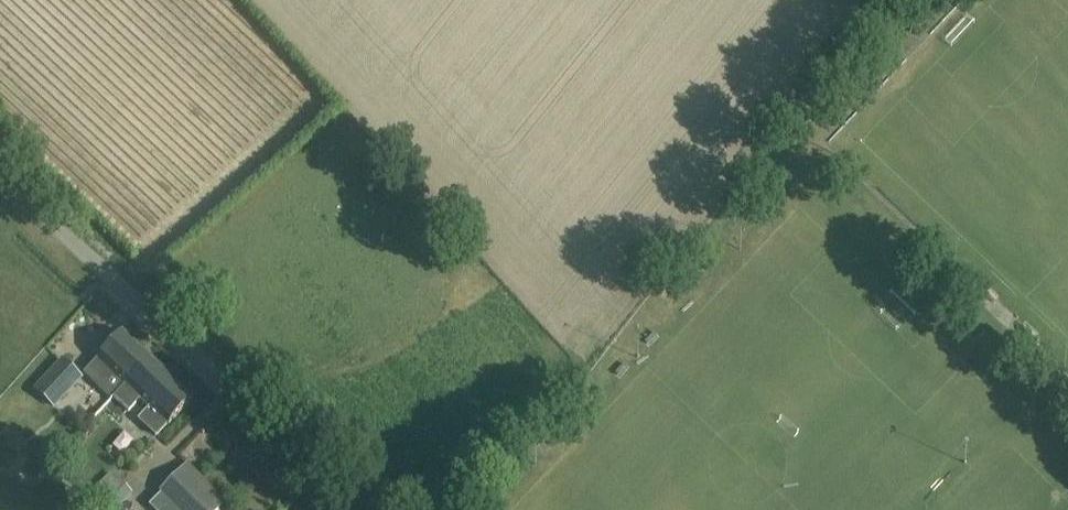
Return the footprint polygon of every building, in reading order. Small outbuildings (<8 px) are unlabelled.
[(114,397),(149,357),(122,332),(107,348),(85,374),(111,399),(113,396),(114,397)] [(149,357),(114,397),(129,411),(140,398),(150,407),(138,419),(156,436),(168,423),(169,424),(193,398),(149,357)] [(54,406),(81,377),(63,361),(36,390),(54,406)] [(16,431),(5,442),(16,454),(28,443),(16,431)] [(163,492),(150,505),(155,509),(217,509),(221,506),(183,469),(161,491),(163,492)] [(102,502),(111,509),(115,509),(132,493),(120,482),(102,502)]
